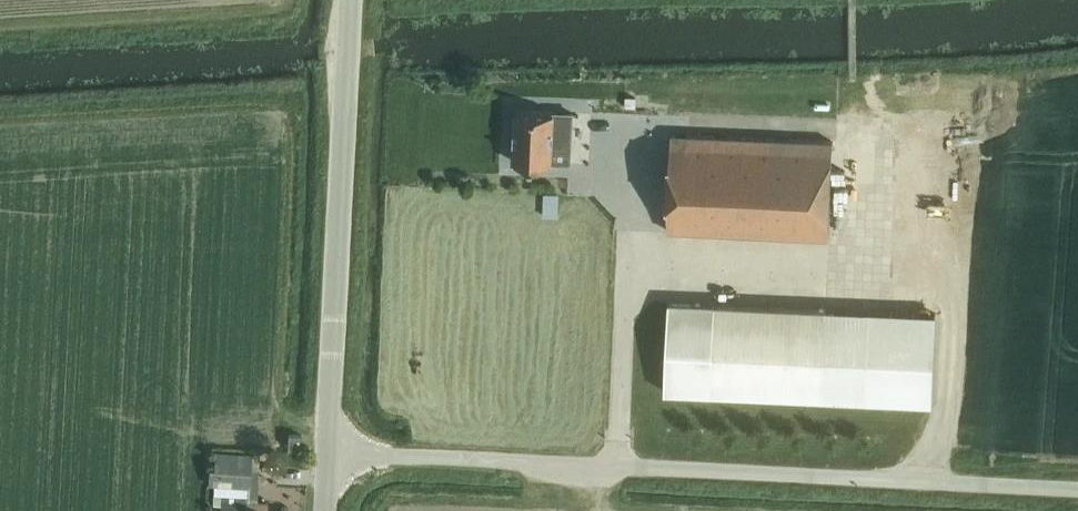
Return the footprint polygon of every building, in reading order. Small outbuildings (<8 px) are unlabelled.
[(637,99),(626,98),(626,109),(637,109),(637,99)] [(514,161),(552,163),(552,161),(569,162),(569,147),(571,148),(573,113),(516,110),(514,161)] [(669,229),(830,235),(833,140),(688,135),(673,134),(669,229)] [(560,196),(545,195),(544,218),(559,219),(560,196)] [(932,402),(936,313),(890,311),(670,301),(666,390),(932,402)] [(289,434),(288,447),(302,448),(303,434),(289,434)] [(210,451),(209,484),(214,484),(214,486),(249,487),(251,487),(251,477),(252,453),(210,451)] [(288,452),(287,462),(305,463),(305,453),(288,452)] [(213,503),(222,504),(221,510),(246,510),(246,500),(248,500),(249,487),(214,486),(213,503)] [(268,501),(248,500),(246,500),(246,510),(268,510),(268,501)]
